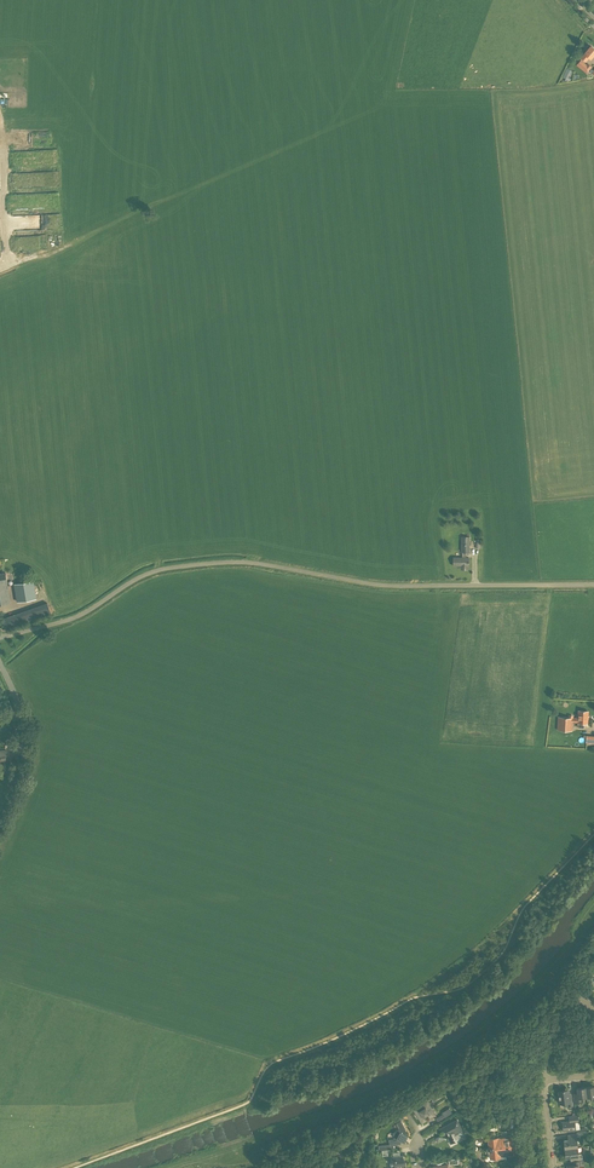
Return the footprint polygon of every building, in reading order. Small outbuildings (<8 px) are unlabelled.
[(588,44),(583,51),(585,53),(580,57),(584,60),(588,57),(591,59),(593,55),(593,48),(591,45),(590,46),(588,44)] [(587,64),(581,59),(577,64),(587,72),(592,66),(588,63),(587,64)] [(470,553),(470,536),(461,536),(461,553),(462,553),(462,557),(453,557),(453,566),(463,566),(463,569),(468,569),(468,566),(469,566),(469,557),(466,557),(466,553),(470,553)] [(0,573),(0,604),(10,603),(7,586),(8,586),(7,582),(6,572),(0,573)] [(15,584),(16,590),(18,602),(36,599),(34,581),(15,584)] [(6,630),(51,614),(48,605),(16,616),(15,614),(2,619),(6,630)] [(558,716),(557,729),(573,730),(573,729),(573,721),(577,722),(577,723),(578,723),(578,727),(584,728),(584,723),(588,723),(588,718),(589,716),(589,710),(578,710),(577,717),(573,717),(568,717),(558,716)] [(593,1100),(593,1086),(586,1087),(587,1096),(591,1096),(592,1101),(593,1100)] [(582,1097),(587,1096),(586,1087),(577,1088),(577,1093),(573,1093),(574,1103),(583,1102),(582,1097)] [(569,1096),(568,1089),(563,1089),(563,1090),(558,1091),(560,1103),(568,1102),(568,1106),(572,1105),(571,1096),(569,1096)] [(435,1114),(427,1101),(413,1109),(422,1123),(424,1117),(427,1114),(430,1118),(435,1114)] [(443,1114),(441,1115),(443,1119),(453,1113),(449,1108),(442,1112),(443,1114)] [(575,1130),(576,1133),(579,1133),(587,1132),(586,1127),(576,1128),(575,1122),(579,1122),(578,1115),(568,1116),(569,1121),(561,1122),(561,1127),(562,1127),(563,1131),(575,1130)] [(465,1133),(459,1123),(457,1119),(453,1121),(443,1127),(446,1131),(450,1132),(452,1135),(447,1137),(451,1144),(456,1141),(461,1138),(468,1140),(467,1137),(470,1135),(468,1131),(465,1133)] [(403,1142),(407,1135),(405,1134),(407,1131),(405,1128),(401,1120),(396,1123),(399,1129),(394,1132),(395,1138),(389,1139),(390,1145),(397,1144),(400,1144),(402,1141),(403,1142)] [(580,1140),(579,1133),(576,1133),(571,1134),(571,1138),(564,1139),(565,1148),(577,1147),(577,1140),(580,1140)] [(500,1156),(506,1155),(507,1160),(509,1162),(513,1162),(516,1159),(513,1136),(498,1138),(498,1137),(488,1138),(489,1147),(488,1147),(487,1149),(487,1152),(488,1153),(490,1153),(494,1153),(495,1158),(500,1157),(500,1156)] [(580,1160),(584,1159),(583,1159),(582,1153),(578,1153),(577,1147),(565,1148),(566,1157),(574,1156),(574,1160),(579,1160),(580,1160)] [(392,1165),(395,1165),(395,1167),(402,1167),(401,1167),(406,1166),(405,1160),(404,1160),(403,1156),(400,1156),(399,1154),(394,1154),(394,1157),(391,1157),(392,1165)] [(574,1160),(573,1161),(573,1164),(567,1165),(567,1167),(578,1167),(578,1166),(581,1165),(581,1164),(584,1164),(584,1159),(580,1160),(579,1160),(574,1160)]
